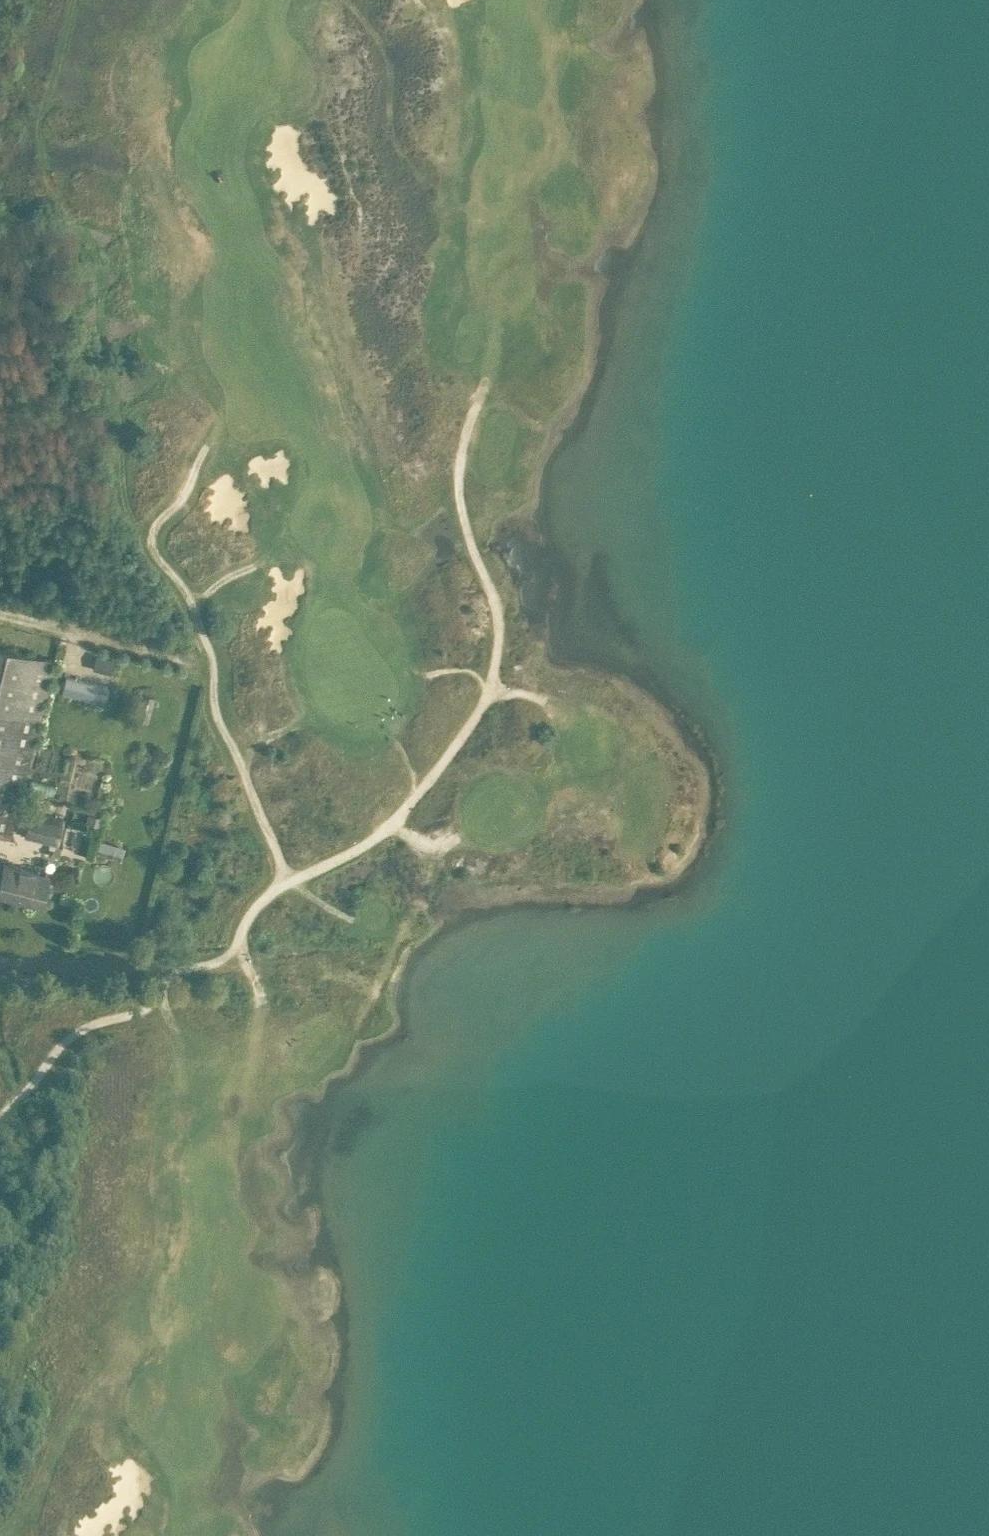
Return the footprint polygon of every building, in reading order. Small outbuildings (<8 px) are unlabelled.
[(11,835),(54,659),(0,646),(0,832),(11,835)] [(104,657),(101,669),(110,672),(113,659),(104,657)] [(110,678),(68,668),(64,683),(107,694),(110,678)] [(24,834),(58,843),(64,817),(31,809),(24,834)] [(100,824),(102,814),(88,810),(86,820),(100,824)] [(100,839),(98,851),(123,855),(125,843),(100,839)] [(1,873),(0,878),(0,893),(43,904),(48,884),(50,874),(4,862),(1,873)]
